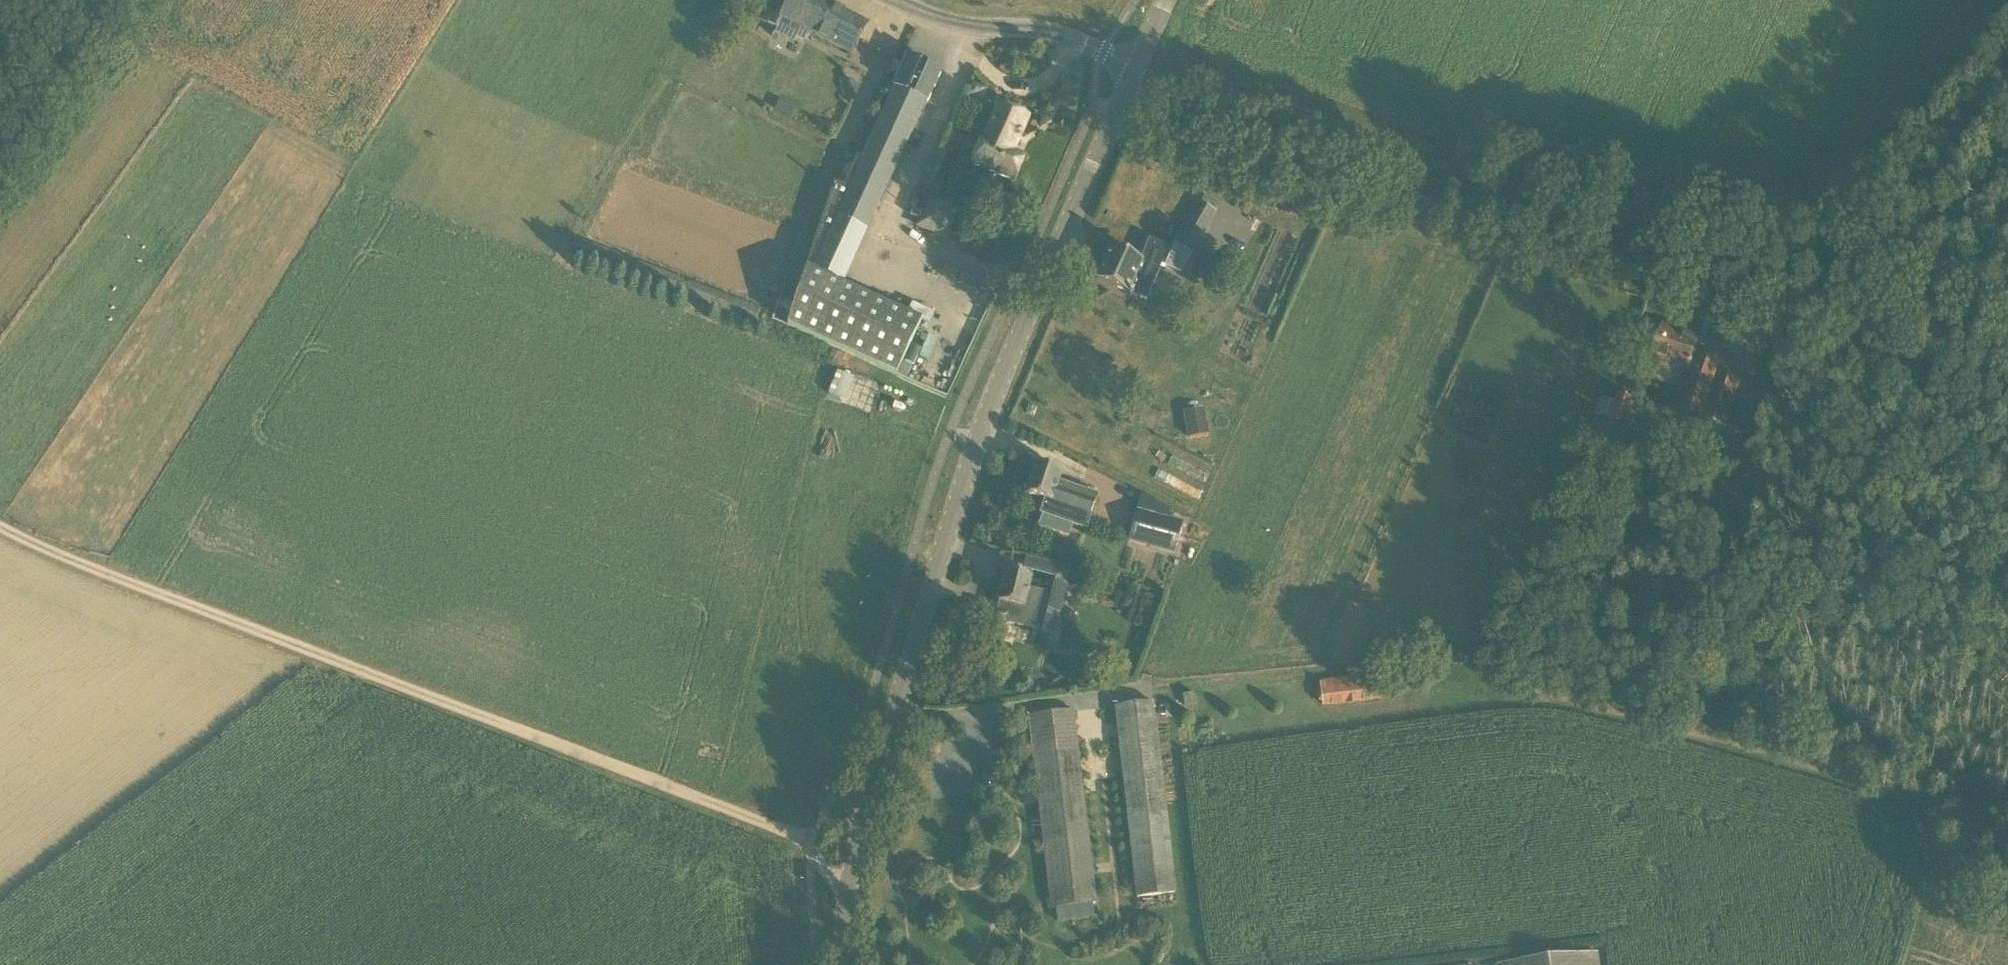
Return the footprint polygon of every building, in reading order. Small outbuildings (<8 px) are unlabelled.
[(758,20),(779,31),(784,19),(852,55),(867,26),(817,0),(768,0),(758,20)] [(843,285),(925,102),(927,103),(941,73),(906,58),(893,87),(895,88),(862,159),(857,157),(843,187),(834,184),(787,325),(919,385),(920,384),(897,374),(921,321),(843,285)] [(985,142),(975,165),(1013,182),(1023,158),(1012,154),(1027,119),(1002,108),(987,143),(985,142)] [(1154,148),(1159,138),(1147,133),(1142,143),(1154,148)] [(921,218),(918,226),(944,237),(955,211),(930,201),(932,196),(921,191),(911,214),(921,218)] [(1198,202),(1214,212),(1217,206),(1201,196),(1198,202)] [(1198,202),(1171,246),(1187,256),(1214,212),(1198,202)] [(1160,269),(1159,269),(1161,266),(1160,265),(1161,264),(1164,266),(1170,250),(1149,241),(1140,261),(1110,248),(1097,279),(1146,300),(1160,269)] [(922,321),(912,343),(922,348),(932,325),(922,321)] [(1694,371),(1690,383),(1681,380),(1671,408),(1726,428),(1742,382),(1716,373),(1720,361),(1694,352),(1698,338),(1698,337),(1696,336),(1696,337),(1663,327),(1653,358),(1694,371)] [(1644,356),(1647,348),(1636,344),(1633,352),(1644,356)] [(837,372),(828,394),(845,401),(854,378),(837,372)] [(1616,393),(1607,420),(1625,426),(1634,398),(1616,393)] [(1208,437),(1205,418),(1187,422),(1191,440),(1208,437)] [(1061,472),(1037,463),(1027,494),(1046,500),(1042,513),(1084,527),(1095,493),(1078,487),(1075,495),(1055,489),(1061,472)] [(1139,514),(1131,542),(1176,554),(1184,526),(1139,514)] [(1005,622),(1042,631),(1054,634),(1066,586),(1054,583),(1050,600),(1027,594),(1031,576),(1006,571),(999,604),(997,612),(995,612),(992,624),(1004,627),(1005,622)] [(1379,673),(1320,680),(1323,706),(1382,699),(1379,673)] [(1193,693),(1183,695),(1184,705),(1195,704),(1193,693)] [(1139,897),(1176,893),(1153,702),(1115,707),(1139,897)] [(1029,716),(1052,909),(1096,903),(1072,711),(1029,716)] [(1597,954),(1498,964),(1598,964),(1597,954)]
